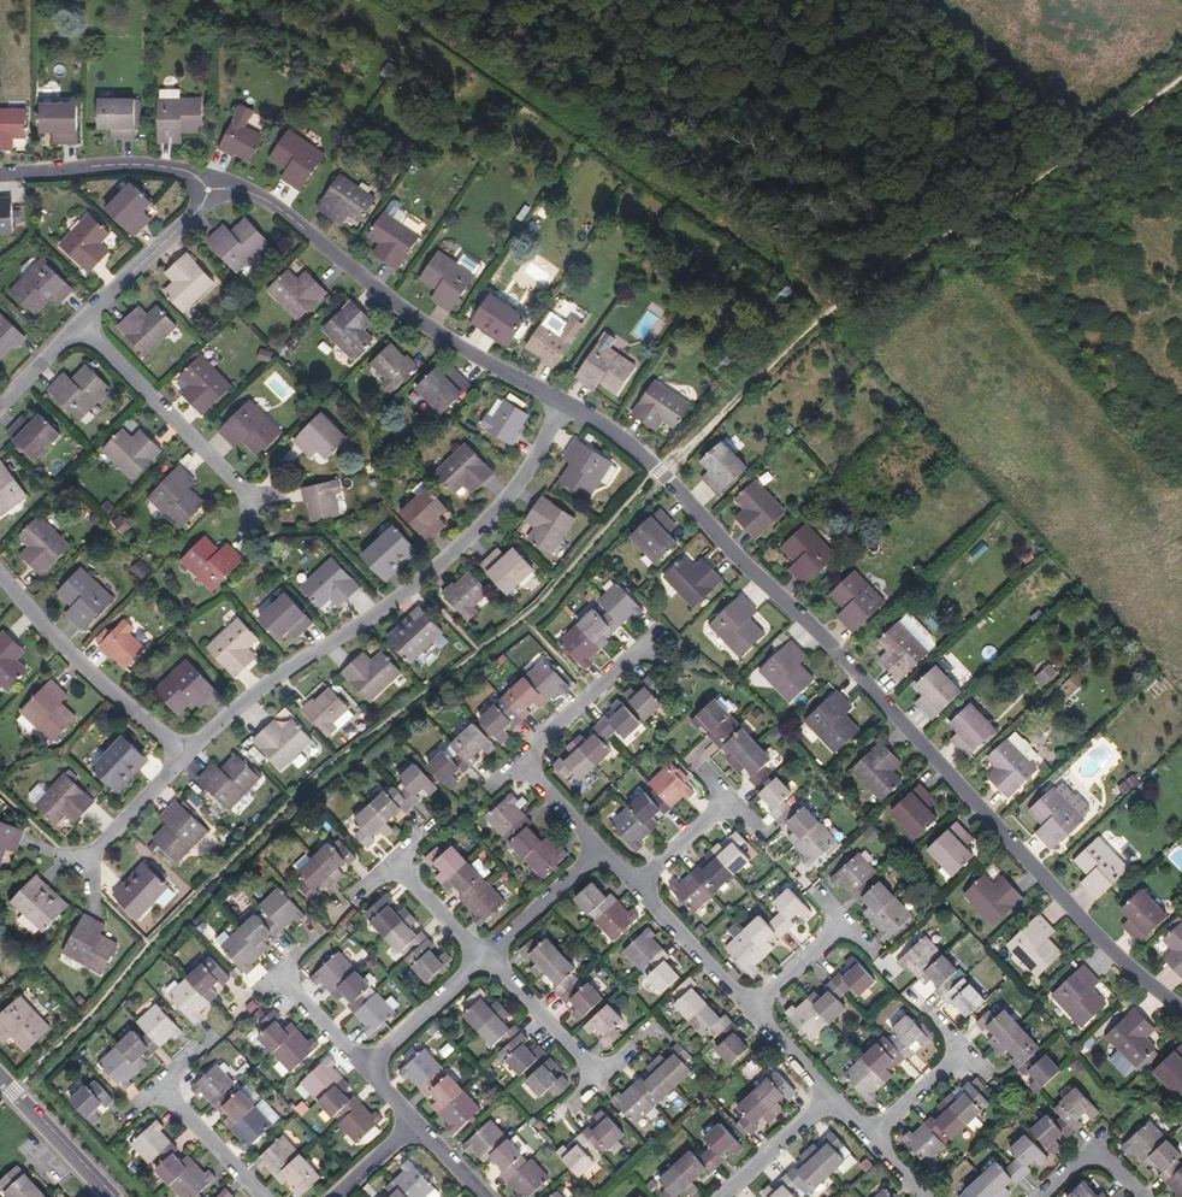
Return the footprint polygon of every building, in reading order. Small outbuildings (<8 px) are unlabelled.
[(280,31),(283,15),(257,10),(254,25),(280,31)] [(264,51),(267,42),(256,38),(253,48),(264,51)] [(294,71),(288,79),(297,85),(303,77),(294,71)] [(134,125),(133,96),(109,96),(110,103),(97,103),(97,124),(112,124),(119,124),(118,136),(134,136),(134,125)] [(202,132),(202,99),(158,98),(158,142),(174,142),(174,132),(181,132),(202,132)] [(75,145),(75,105),(52,105),(52,112),(39,112),(38,134),(52,134),(59,134),(59,145),(75,145)] [(263,140),(243,128),(251,113),(241,107),(217,150),(224,154),(226,151),(249,164),(263,140)] [(26,111),(0,111),(0,151),(6,151),(6,139),(12,139),(26,139),(26,111)] [(299,192),(324,156),(288,131),(269,159),(286,171),(292,174),(286,183),(299,192)] [(286,183),(292,174),(286,171),(280,179),(286,183)] [(375,201),(339,176),(316,209),(335,222),(342,212),(346,216),(358,224),(375,201)] [(126,199),(136,189),(131,184),(122,194),(126,199)] [(142,213),(151,204),(136,189),(126,199),(122,194),(106,210),(134,237),(145,225),(138,218),(142,213)] [(392,219),(399,208),(399,204),(394,201),(391,202),(383,213),(392,219)] [(12,204),(0,205),(0,234),(14,234),(12,204)] [(524,204),(516,218),(522,221),(530,207),(524,204)] [(340,226),(346,216),(342,212),(335,222),(340,226)] [(150,220),(142,213),(138,218),(145,225),(150,220)] [(392,219),(383,213),(367,237),(378,245),(384,248),(377,258),(395,271),(419,237),(392,219)] [(95,250),(100,245),(109,235),(88,215),(59,246),(89,274),(104,258),(95,250)] [(237,273),(269,243),(246,217),(230,232),(226,237),(219,229),(207,240),(237,273)] [(226,237),(230,232),(223,225),(219,229),(226,237)] [(642,260),(649,249),(637,242),(631,253),(642,260)] [(109,253),(100,245),(95,250),(104,258),(109,253)] [(377,258),(384,248),(378,245),(372,255),(377,258)] [(449,314),(474,277),(473,277),(479,267),(463,256),(456,266),(438,253),(419,281),(436,292),(442,295),(436,304),(449,314)] [(183,314),(213,285),(185,255),(169,270),(178,279),(173,283),(164,292),(183,314)] [(50,299),(54,294),(62,302),(73,290),(42,260),(12,291),(35,314),(50,299)] [(178,279),(169,270),(165,274),(173,283),(178,279)] [(325,292),(309,276),(300,284),(297,280),(287,270),(266,290),(296,321),(325,292)] [(300,284),(309,276),(305,272),(297,280),(300,284)] [(793,291),(785,284),(778,292),(786,300),(793,291)] [(436,304),(442,295),(436,292),(431,301),(436,304)] [(479,312),(474,319),(499,337),(495,342),(507,350),(526,321),(490,296),(484,292),(473,308),(479,312)] [(62,302),(54,294),(50,299),(57,306),(62,302)] [(371,341),(362,331),(357,326),(366,317),(351,302),(322,330),(351,361),(371,341)] [(145,357),(177,328),(157,307),(146,317),(142,321),(134,312),(118,327),(145,357)] [(146,317),(138,308),(134,312),(142,321),(146,317)] [(554,369),(584,325),(573,318),(570,324),(552,312),(544,325),(542,324),(527,347),(547,361),(545,364),(554,369)] [(26,340),(0,315),(0,362),(18,343),(20,346),(26,340)] [(362,331),(371,323),(366,317),(357,326),(362,331)] [(499,337),(474,319),(470,325),(495,342),(499,337)] [(615,397),(634,370),(607,351),(613,342),(604,335),(598,344),(573,380),(587,390),(593,382),(598,385),(615,397)] [(409,363),(390,345),(371,363),(386,379),(380,384),(389,394),(416,367),(411,361),(409,363)] [(257,357),(269,362),(274,352),(261,347),(257,357)] [(736,361),(726,354),(720,364),(729,369),(736,361)] [(233,387),(203,356),(183,376),(193,386),(198,390),(189,399),(205,415),(233,387)] [(80,421),(110,389),(87,366),(72,381),(68,386),(60,378),(48,390),(80,421)] [(442,415),(470,387),(459,375),(451,382),(448,378),(437,368),(421,383),(430,392),(425,398),(442,415)] [(451,382),(459,375),(455,371),(448,378),(451,382)] [(72,381),(64,374),(60,378),(68,386),(72,381)] [(592,393),(598,385),(593,382),(587,390),(592,393)] [(430,392),(421,383),(416,388),(425,398),(430,392)] [(672,431),(688,407),(653,383),(630,417),(649,430),(655,420),(662,424),(672,431)] [(189,399),(198,390),(193,386),(185,394),(189,399)] [(481,426),(512,446),(517,439),(514,437),(528,415),(505,400),(493,419),(487,415),(481,426)] [(282,433),(252,401),(220,432),(231,443),(238,436),(243,441),(257,456),(282,433)] [(51,445),(46,440),(55,430),(40,415),(30,425),(26,430),(18,423),(7,434),(35,461),(51,445)] [(331,436),(335,431),(320,416),(291,444),(303,455),(311,447),(316,451),(325,460),(341,445),(331,436)] [(30,425),(23,418),(18,423),(26,430),(30,425)] [(123,427),(134,434),(139,426),(128,419),(123,427)] [(655,434),(662,424),(655,420),(649,430),(655,434)] [(51,445),(61,435),(55,430),(46,440),(51,445)] [(132,481),(161,451),(144,436),(136,444),(132,441),(122,431),(102,451),(132,481)] [(344,441),(335,431),(331,436),(341,445),(344,441)] [(136,444),(144,436),(140,432),(132,441),(136,444)] [(236,448),(243,441),(238,436),(231,443),(236,448)] [(610,465),(612,463),(575,440),(567,454),(575,459),(571,465),(560,482),(589,500),(600,482),(610,465)] [(726,456),(731,451),(722,442),(717,446),(726,456)] [(465,445),(435,473),(453,494),(463,485),(468,480),(476,489),(492,473),(465,445)] [(707,482),(718,495),(747,468),(731,451),(726,456),(717,446),(701,461),(710,471),(714,475),(707,482)] [(307,460),(316,451),(311,447),(303,455),(307,460)] [(571,465),(575,459),(567,454),(563,460),(571,465)] [(3,461),(0,463),(0,517),(28,497),(3,461)] [(606,486),(617,469),(610,465),(600,482),(606,486)] [(203,506),(188,492),(183,487),(190,480),(178,469),(149,501),(179,530),(203,506)] [(703,478),(707,482),(714,475),(710,471),(703,478)] [(188,492),(195,484),(190,480),(183,487),(188,492)] [(471,494),(476,489),(468,480),(463,485),(471,494)] [(740,522),(755,538),(785,511),(756,480),(735,500),(744,509),(748,514),(740,522)] [(308,499),(314,524),(341,518),(336,496),(342,495),(339,483),(303,492),(305,500),(308,499)] [(412,493),(418,499),(422,504),(432,494),(422,483),(412,493)] [(402,514),(428,542),(440,531),(433,523),(437,518),(446,510),(432,494),(422,504),(418,499),(402,514)] [(552,556),(575,520),(542,499),(530,518),(539,523),(535,529),(528,541),(552,556)] [(100,508),(108,514),(114,506),(106,500),(100,508)] [(662,558),(678,543),(668,533),(664,529),(671,521),(660,509),(631,536),(647,553),(652,548),(662,558)] [(736,517),(740,522),(748,514),(744,509),(736,517)] [(123,514),(112,520),(119,533),(131,527),(123,514)] [(42,575),(70,546),(40,517),(20,538),(30,547),(35,551),(27,559),(42,575)] [(440,531),(445,526),(437,518),(433,523),(440,531)] [(539,523),(530,518),(526,523),(535,529),(539,523)] [(668,533),(676,526),(671,521),(664,529),(668,533)] [(794,574),(805,586),(836,556),(807,525),(783,547),(797,562),(801,567),(794,574)] [(393,527),(361,556),(381,577),(402,557),(405,562),(416,552),(393,527)] [(212,594),(243,562),(231,551),(224,558),(219,554),(204,539),(181,564),(212,594)] [(982,541),(974,549),(981,556),(989,547),(982,541)] [(35,551),(30,547),(22,555),(27,559),(35,551)] [(224,558),(231,551),(226,547),(219,554),(224,558)] [(509,595),(526,578),(520,574),(530,563),(515,548),(505,558),(501,563),(494,555),(482,567),(509,595)] [(657,563),(662,558),(652,548),(647,553),(657,563)] [(505,558),(498,551),(494,555),(501,563),(505,558)] [(385,582),(405,562),(402,557),(381,577),(385,582)] [(693,608),(723,580),(707,563),(698,572),(694,568),(684,557),(664,577),(693,608)] [(698,572),(707,563),(703,559),(694,568),(698,572)] [(140,580),(149,570),(138,560),(129,569),(140,580)] [(301,589),(320,609),(334,596),(342,604),(359,589),(332,560),(301,589)] [(790,569),(794,574),(801,567),(797,562),(790,569)] [(526,578),(536,568),(530,563),(520,574),(526,578)] [(113,599),(82,568),(59,592),(73,606),(78,611),(71,618),(83,630),(113,599)] [(844,620),(854,633),(886,602),(856,571),(832,594),(846,609),(850,613),(844,620)] [(472,607),(487,593),(468,572),(449,589),(447,587),(441,593),(467,621),(476,612),(472,607)] [(645,613),(620,585),(600,603),(611,614),(622,626),(634,616),(638,620),(645,613)] [(311,623),(284,594),(267,610),(272,615),(263,624),(277,639),(287,630),(291,626),(299,634),(311,623)] [(765,634),(750,618),(745,614),(753,606),(742,595),(710,625),(740,657),(765,634)] [(331,600),(321,607),(327,614),(336,606),(331,600)] [(78,611),(73,606),(66,613),(71,618),(78,611)] [(750,618),(758,611),(753,606),(745,614),(750,618)] [(403,634),(424,613),(420,609),(399,629),(403,634)] [(840,616),(844,620),(850,613),(846,609),(840,616)] [(258,619),(263,624),(272,615),(267,610),(258,619)] [(603,636),(610,629),(615,634),(622,626),(611,614),(604,620),(596,611),(580,626),(602,650),(609,643),(603,636)] [(413,664),(444,635),(424,613),(403,634),(399,629),(389,639),(413,664)] [(125,669),(151,642),(135,627),(133,628),(125,621),(113,634),(107,628),(97,639),(102,644),(99,648),(105,653),(107,651),(125,669)] [(252,664),(243,655),(249,650),(258,641),(239,621),(208,649),(235,679),(252,664)] [(884,664),(899,680),(929,652),(899,622),(879,640),(889,651),(893,655),(884,664)] [(295,638),(299,634),(291,626),(287,630),(295,638)] [(591,660),(602,650),(580,626),(561,644),(587,672),(595,665),(591,660)] [(15,661),(10,657),(18,648),(3,633),(0,636),(0,685),(6,691),(25,671),(15,661)] [(790,701),(813,678),(801,665),(796,660),(803,653),(792,641),(760,671),(790,701)] [(15,661),(23,652),(18,648),(10,657),(15,661)] [(257,659),(249,650),(243,655),(252,664),(257,659)] [(880,659),(884,664),(893,655),(889,651),(880,659)] [(369,702),(399,673),(381,653),(372,662),(366,667),(357,658),(341,673),(369,702)] [(372,662),(363,653),(357,658),(366,667),(372,662)] [(801,665),(808,657),(803,653),(796,660),(801,665)] [(570,687),(543,660),(524,677),(546,701),(557,690),(562,695),(570,687)] [(216,693),(187,662),(155,691),(178,716),(193,702),(198,697),(204,704),(216,693)] [(1034,676),(1042,686),(1059,672),(1050,663),(1034,676)] [(941,680),(946,675),(937,666),(932,670),(941,680)] [(922,707),(933,719),(962,692),(946,675),(941,680),(932,670),(916,685),(925,695),(930,700),(922,707)] [(1075,672),(1060,686),(1069,697),(1085,682),(1075,672)] [(646,719),(661,704),(653,695),(661,689),(649,676),(642,684),(646,688),(638,695),(632,688),(624,695),(646,719)] [(525,708),(532,701),(539,708),(546,701),(524,677),(508,692),(511,695),(504,700),(521,719),(529,712),(525,708)] [(75,720),(60,706),(55,702),(63,693),(51,682),(21,714),(52,744),(75,720)] [(331,724),(347,709),(328,690),(310,708),(308,705),(301,711),(327,739),(336,730),(331,724)] [(836,753),(860,729),(845,714),(840,709),(848,702),(836,690),(805,720),(836,753)] [(60,706),(68,698),(63,693),(55,702),(60,706)] [(918,702),(922,707),(930,700),(925,695),(918,702)] [(199,708),(204,704),(198,697),(193,702),(199,708)] [(713,702),(710,698),(704,703),(708,707),(713,702)] [(736,722),(730,716),(731,715),(716,699),(713,702),(708,707),(704,703),(697,710),(701,713),(692,721),(699,728),(702,726),(707,721),(714,729),(709,733),(716,741),(736,722)] [(521,719),(504,700),(497,706),(495,704),(479,719),(501,743),(508,736),(502,729),(510,722),(514,726),(521,719)] [(624,738),(641,724),(619,700),(612,707),(618,714),(611,721),(607,716),(599,724),(610,736),(617,730),(624,738)] [(845,714),(852,707),(848,702),(840,709),(845,714)] [(971,704),(966,709),(975,718),(980,713),(971,704)] [(339,732),(354,718),(347,709),(331,724),(336,730),(339,732)] [(956,745),(967,757),(996,730),(980,713),(975,718),(966,709),(950,723),(960,733),(964,738),(956,745)] [(279,770),(311,741),(293,721),(283,730),(278,736),(269,727),(254,741),(279,770)] [(714,729),(707,721),(702,726),(709,733),(714,729)] [(278,736),(283,730),(274,722),(269,727),(278,736)] [(757,744),(743,728),(742,729),(736,722),(716,741),(722,748),(727,744),(734,752),(730,756),(727,758),(734,765),(757,744)] [(495,747),(473,723),(457,738),(458,740),(452,746),(470,766),(478,759),(474,754),(481,747),(488,754),(495,747)] [(611,751),(603,743),(610,736),(599,724),(591,731),(595,735),(588,742),(581,735),(574,742),(596,765),(611,751)] [(1032,746),(1026,739),(1022,739),(1016,731),(1008,739),(1030,762),(1037,755),(1032,750),(1032,746)] [(952,740),(956,745),(964,738),(960,733),(952,740)] [(123,777),(143,756),(123,735),(93,766),(118,791),(127,781),(123,777)] [(1008,739),(988,758),(997,768),(1001,773),(993,781),(1008,797),(1037,769),(1030,762),(1008,739)] [(319,750),(310,742),(303,749),(311,757),(319,750)] [(596,765),(574,742),(567,748),(573,756),(565,763),(562,758),(554,765),(565,777),(572,771),(575,774),(580,780),(596,765)] [(893,771),(888,766),(897,758),(882,742),(852,769),(882,800),(902,781),(893,771)] [(463,773),(470,766),(452,746),(450,744),(427,767),(449,790),(458,782),(451,775),(459,768),(463,773)] [(730,756),(734,752),(727,744),(722,748),(723,748),(730,756)] [(763,768),(772,760),(757,744),(734,765),(741,773),(747,767),(754,774),(750,778),(757,786),(770,775),(763,768)] [(127,781),(148,760),(143,756),(123,777),(127,781)] [(229,811),(259,779),(235,756),(221,771),(217,776),(209,768),(197,780),(229,811)] [(893,771),(901,762),(897,758),(888,766),(893,771)] [(688,779),(673,762),(669,766),(684,782),(688,779)] [(221,771),(213,763),(209,768),(217,776),(221,771)] [(435,787),(413,764),(399,778),(407,787),(400,793),(411,806),(419,798),(415,795),(423,788),(428,794),(435,787)] [(695,794),(684,782),(669,766),(650,784),(655,789),(661,795),(672,807),(683,796),(688,801),(695,794)] [(989,776),(993,781),(1001,773),(997,768),(989,776)] [(568,780),(575,774),(572,771),(565,777),(568,780)] [(1134,773),(1118,786),(1124,794),(1140,781),(1134,773)] [(94,802),(66,776),(36,807),(56,825),(65,816),(70,811),(79,819),(94,802)] [(792,793),(777,777),(760,793),(774,808),(770,811),(778,819),(789,808),(783,801),(792,793)] [(1082,818),(1090,810),(1090,807),(1077,793),(1074,793),(1063,782),(1055,789),(1054,788),(1045,796),(1030,811),(1045,827),(1049,831),(1041,838),(1052,849),(1084,820),(1082,818)] [(922,831),(938,816),(929,807),(924,801),(931,795),(920,783),(892,810),(907,826),(912,821),(922,831)] [(1042,793),(1045,796),(1054,788),(1051,785),(1042,793)] [(411,806),(400,793),(394,787),(387,793),(385,791),(369,805),(385,823),(393,816),(397,819),(411,806)] [(654,801),(661,795),(655,789),(648,796),(654,801)] [(507,833),(527,815),(516,803),(520,799),(513,792),(488,815),(506,835),(507,833)] [(653,817),(660,810),(664,814),(672,807),(661,795),(654,801),(648,796),(646,793),(630,807),(652,830),(658,824),(653,817)] [(929,807),(936,800),(931,795),(924,801),(929,807)] [(177,863),(208,830),(177,800),(164,813),(172,820),(167,825),(144,848),(150,853),(158,844),(177,863)] [(391,829),(385,823),(369,805),(354,820),(362,829),(356,835),(367,847),(375,840),(371,836),(379,829),(385,835),(391,829)] [(640,841),(652,830),(630,807),(611,825),(637,853),(644,846),(640,841)] [(796,844),(819,822),(805,807),(796,815),(789,808),(778,819),(785,827),(789,823),(796,830),(789,837),(796,844)] [(74,824),(79,819),(70,811),(65,816),(74,824)] [(167,825),(172,820),(164,813),(159,818),(167,825)] [(526,857),(543,841),(530,827),(534,823),(527,815),(507,833),(514,840),(512,841),(526,857)] [(922,831),(912,821),(907,826),(917,836),(922,831)] [(964,845),(959,840),(967,833),(956,821),(928,848),(943,864),(948,860),(957,870),(973,855),(964,845)] [(22,830),(0,822),(0,859),(4,847),(7,841),(16,844),(22,830)] [(837,841),(819,822),(796,844),(806,855),(802,860),(809,867),(837,841)] [(1038,833),(1041,838),(1049,831),(1045,827),(1038,833)] [(749,858),(741,850),(748,843),(737,831),(729,838),(733,843),(725,850),(719,843),(712,850),(734,873),(749,858)] [(971,838),(967,833),(959,840),(964,845),(971,838)] [(544,876),(570,852),(563,845),(559,848),(548,837),(543,841),(526,857),(544,876)] [(725,850),(733,843),(729,838),(721,846),(725,850)] [(1087,888),(1098,900),(1129,870),(1100,839),(1076,861),(1090,876),(1094,881),(1087,888)] [(14,851),(16,844),(7,841),(4,847),(14,851)] [(348,865),(355,858),(344,846),(337,852),(329,843),(313,858),(336,881),(343,875),(336,868),(344,861),(348,865)] [(443,884),(465,863),(451,847),(443,855),(437,849),(424,860),(432,868),(436,864),(442,871),(436,877),(443,884)] [(718,888),(734,873),(712,850),(704,856),(711,863),(703,871),(698,866),(691,872),(703,885),(710,879),(718,888)] [(868,881),(878,871),(861,852),(833,877),(840,884),(844,880),(855,892),(868,881)] [(336,881),(313,858),(298,872),(306,881),(299,887),(311,900),(319,892),(315,888),(322,881),(329,888),(336,881)] [(957,870),(948,860),(943,864),(952,875),(957,870)] [(801,885),(813,871),(802,861),(789,874),(801,885)] [(486,885),(465,863),(443,884),(449,891),(456,885),(463,893),(458,897),(465,905),(486,885)] [(169,888),(164,884),(167,880),(152,866),(149,870),(143,864),(134,874),(138,878),(118,899),(139,920),(169,888)] [(692,912),(711,894),(703,885),(691,872),(679,884),(675,879),(668,886),(692,912)] [(118,899),(138,878),(134,874),(113,895),(118,899)] [(994,925),(1024,897),(1008,881),(1000,889),(996,884),(986,874),(965,893),(994,925)] [(1000,889),(1008,881),(1004,876),(996,884),(1000,889)] [(1083,884),(1087,888),(1094,881),(1090,876),(1083,884)] [(56,897),(36,877),(31,882),(52,902),(56,897)] [(874,917),(897,895),(883,880),(874,888),(868,881),(855,892),(862,899),(866,895),(874,904),(867,910),(874,917)] [(41,933),(66,907),(56,897),(52,902),(31,882),(10,903),(41,933)] [(618,901),(610,893),(606,897),(593,883),(576,898),(590,913),(599,905),(605,912),(618,901)] [(478,928),(504,904),(486,885),(465,905),(476,916),(472,921),(478,928)] [(305,915),(279,886),(259,905),(270,916),(282,928),(293,918),(298,922),(305,915)] [(791,919),(798,912),(804,918),(811,912),(789,889),(774,903),(782,912),(775,918),(787,931),(795,923),(791,919)] [(1143,890),(1138,894),(1147,904),(1152,899),(1143,890)] [(386,937),(410,915),(403,907),(396,914),(389,906),(393,902),(386,894),(367,912),(374,919),(372,921),(386,937)] [(1128,930),(1139,942),(1168,916),(1152,899),(1147,904),(1138,894),(1122,909),(1131,919),(1135,923),(1128,930)] [(887,939),(915,914),(897,895),(874,917),(884,928),(880,932),(887,939)] [(614,940),(639,916),(633,909),(629,913),(618,901),(605,912),(596,920),(614,940)] [(99,972),(116,944),(98,933),(92,930),(98,921),(85,913),(62,950),(99,972)] [(273,936),(282,928),(270,916),(262,922),(255,914),(239,928),(261,951),(268,945),(262,939),(270,932),(273,936)] [(1063,953),(1048,937),(1044,933),(1051,926),(1040,914),(1009,944),(1039,976),(1063,953)] [(1181,976),(1181,917),(1179,914),(1168,925),(1173,931),(1164,939),(1173,949),(1178,954),(1169,962),(1181,976)] [(428,940),(421,932),(417,936),(409,928),(416,922),(410,915),(386,937),(401,953),(410,945),(416,951),(428,940)] [(768,940),(776,933),(780,937),(787,931),(775,918),(769,925),(761,916),(745,930),(767,954),(774,947),(768,940)] [(1123,926),(1128,930),(1135,923),(1131,919),(1123,926)] [(98,933),(104,925),(98,921),(92,930),(98,933)] [(767,954),(745,930),(737,922),(729,929),(737,938),(726,948),(752,976),(760,969),(755,965),(767,954)] [(1048,937),(1055,931),(1051,926),(1044,933),(1048,937)] [(651,962),(663,950),(652,938),(656,934),(650,927),(625,951),(642,969),(651,962)] [(261,951),(239,928),(221,945),(247,974),(254,967),(250,962),(261,951)] [(920,977),(943,955),(926,936),(898,962),(905,969),(909,965),(920,977)] [(544,970),(561,953),(546,937),(537,945),(531,938),(519,950),(526,958),(530,954),(537,962),(531,968),(538,975),(544,970)] [(428,981),(451,960),(444,952),(437,958),(430,951),(435,947),(428,940),(416,951),(421,957),(413,965),(428,981)] [(1164,958),(1169,962),(1178,954),(1173,949),(1164,958)] [(679,977),(666,962),(671,958),(663,950),(651,962),(657,969),(648,977),(663,992),(679,977)] [(333,993),(356,972),(338,952),(310,979),(317,986),(322,982),(333,993)] [(566,977),(575,969),(561,953),(544,970),(558,984),(554,987),(561,995),(573,984),(566,977)] [(949,979),(958,971),(943,955),(920,977),(927,985),(934,978),(941,986),(936,990),(943,997),(955,986),(949,979)] [(875,980),(853,957),(846,964),(852,970),(844,977),(840,973),(833,980),(844,992),(851,985),(860,994),(875,980)] [(230,977),(219,965),(212,972),(204,963),(188,977),(210,1001),(217,994),(211,988),(219,981),(223,985),(230,977)] [(1107,1005),(1092,989),(1088,985),(1096,977),(1085,966),(1053,996),(1083,1028),(1107,1005)] [(362,996),(371,987),(356,972),(333,993),(340,1001),(346,995),(353,1002),(349,1006),(356,1013),(368,1002),(362,996)] [(210,1001),(188,977),(168,996),(194,1023),(202,1016),(198,1012),(210,1001)] [(690,1019),(707,1003),(694,989),(698,986),(690,977),(677,989),(684,996),(676,1004),(690,1019)] [(1092,989),(1100,982),(1096,977),(1088,985),(1092,989)] [(846,1007),(837,998),(844,992),(833,980),(825,987),(829,991),(821,999),(815,992),(809,998),(830,1022),(846,1007)] [(579,1020),(603,998),(587,982),(579,990),(573,984),(561,995),(568,1003),(572,999),(578,1006),(572,1012),(579,1020)] [(968,1016),(985,1000),(971,985),(962,993),(955,986),(943,997),(950,1005),(955,1001),(968,1016)] [(480,1030),(503,1008),(496,1001),(489,1007),(482,999),(487,995),(480,988),(468,999),(474,1006),(465,1014),(480,1030)] [(368,1037),(394,1012),(377,993),(368,1002),(356,1013),(366,1025),(362,1029),(368,1037)] [(21,996),(0,1016),(0,1037),(6,1031),(11,1036),(25,1052),(51,1029),(21,996)] [(811,1039),(830,1022),(809,998),(797,1009),(793,1005),(785,1012),(811,1039)] [(248,1016),(257,1007),(252,1001),(242,1010),(248,1016)] [(721,1019),(707,1003),(690,1019),(705,1035),(713,1027),(720,1034),(732,1022),(725,1015),(721,1019)] [(183,1032),(157,1004),(138,1022),(148,1033),(160,1046),(171,1035),(175,1039),(183,1032)] [(614,1028),(622,1020),(608,1004),(585,1026),(592,1033),(598,1027),(605,1035),(601,1039),(608,1046),(620,1035),(614,1028)] [(511,1029),(503,1021),(509,1015),(503,1008),(480,1030),(494,1046),(503,1038),(509,1044),(521,1033),(515,1026),(511,1029)] [(273,1053),(297,1030),(291,1022),(283,1029),(276,1022),(281,1018),(273,1009),(260,1020),(267,1028),(258,1036),(273,1053)] [(1157,1048),(1147,1038),(1143,1034),(1152,1025),(1137,1009),(1107,1037),(1121,1051),(1112,1059),(1128,1075),(1130,1073),(1137,1067),(1142,1073),(1158,1059),(1152,1053),(1157,1048)] [(995,1048),(1019,1026),(1004,1011),(996,1018),(989,1012),(977,1023),(984,1031),(989,1027),(996,1034),(989,1041),(995,1048)] [(930,1040),(909,1017),(893,1031),(901,1040),(894,1046),(906,1059),(914,1051),(910,1047),(918,1040),(924,1046),(930,1040)] [(732,1065),(749,1049),(736,1034),(740,1030),(732,1022),(720,1034),(727,1041),(718,1049),(732,1065)] [(1147,1038),(1156,1030),(1152,1025),(1143,1034),(1147,1038)] [(1039,1049),(1019,1026),(995,1048),(1001,1054),(1009,1048),(1015,1056),(1011,1059),(1019,1068),(1031,1057),(1039,1049)] [(290,1071),(319,1045),(312,1037),(307,1041),(297,1030),(273,1053),(290,1071)] [(11,1036),(6,1031),(0,1037),(0,1038),(4,1042),(11,1036)] [(152,1053),(160,1046),(148,1033),(141,1040),(133,1031),(118,1046),(140,1070),(146,1063),(140,1056),(148,1049),(152,1053)] [(521,1074),(545,1053),(538,1045),(531,1051),(524,1044),(528,1040),(521,1033),(509,1044),(501,1052),(521,1074)] [(676,1085),(691,1071),(683,1062),(691,1055),(679,1043),(671,1051),(675,1055),(668,1062),(662,1055),(655,1062),(676,1085)] [(899,1066),(906,1059),(894,1046),(888,1052),(880,1044),(864,1059),(886,1081),(893,1075),(887,1069),(895,1061),(899,1066)] [(1155,1070),(1170,1087),(1176,1082),(1181,1088),(1181,1045),(1155,1070)] [(140,1070),(118,1046),(99,1063),(125,1092),(132,1085),(128,1080),(140,1070)] [(716,1062),(723,1056),(716,1048),(709,1054),(716,1062)] [(433,1076),(442,1068),(425,1050),(419,1055),(414,1049),(404,1058),(409,1064),(399,1073),(406,1081),(411,1077),(421,1088),(433,1076)] [(760,1061),(765,1056),(759,1049),(754,1054),(760,1061)] [(1038,1091),(1061,1070),(1045,1055),(1037,1063),(1031,1057),(1019,1068),(1026,1075),(1030,1072),(1037,1079),(1030,1085),(1037,1092),(1038,1091)] [(319,1102),(343,1079),(332,1068),(337,1064),(330,1057),(302,1083),(319,1102)] [(557,1080),(550,1072),(557,1066),(549,1058),(526,1080),(541,1096),(550,1087),(557,1094),(569,1083),(561,1075),(557,1080)] [(874,1092),(886,1081),(864,1059),(846,1076),(871,1104),(878,1097),(874,1092)] [(274,1067),(283,1077),(289,1071),(279,1061),(274,1067)] [(654,1106),(676,1085),(655,1062),(648,1068),(654,1074),(646,1081),(642,1077),(634,1085),(654,1106)] [(225,1092),(235,1083),(217,1064),(190,1088),(198,1096),(202,1092),(213,1103),(225,1092)] [(772,1081),(779,1075),(777,1071),(769,1078),(772,1081)] [(439,1112),(463,1090),(449,1075),(440,1083),(433,1076),(421,1088),(428,1095),(432,1091),(439,1099),(433,1105),(439,1112)] [(777,1103),(785,1096),(788,1100),(796,1093),(779,1075),(772,1081),(769,1078),(754,1092),(776,1116),(783,1109),(777,1103)] [(361,1104),(355,1097),(351,1101),(343,1093),(350,1087),(343,1079),(319,1102),(334,1117),(343,1109),(348,1116),(361,1104)] [(986,1089),(977,1080),(972,1085),(981,1094),(986,1089)] [(103,1107),(111,1100),(94,1081),(87,1087),(85,1085),(69,1099),(91,1123),(97,1116),(91,1110),(99,1103),(103,1107)] [(1181,1095),(1181,1088),(1176,1082),(1170,1087),(1180,1097),(1181,1095)] [(984,1110),(975,1101),(982,1095),(981,1094),(972,1085),(971,1084),(964,1091),(967,1094),(959,1102),(952,1095),(946,1101),(968,1125),(984,1110)] [(636,1122),(654,1106),(634,1085),(623,1095),(620,1091),(613,1098),(636,1122)] [(959,1102),(967,1094),(964,1091),(961,1087),(952,1095),(959,1102)] [(1091,1097),(1081,1087),(1079,1089),(1088,1100),(1091,1097)] [(1079,1089),(1078,1088),(1062,1103),(1063,1104),(1056,1110),(1063,1117),(1074,1130),(1082,1123),(1078,1118),(1085,1111),(1092,1118),(1099,1111),(1088,1100),(1079,1089)] [(231,1128),(255,1106),(240,1090),(231,1098),(225,1092),(213,1103),(219,1110),(223,1106),(230,1114),(224,1120),(231,1128)] [(453,1135),(481,1109),(463,1090),(439,1112),(450,1124),(446,1128),(453,1135)] [(776,1116),(754,1092),(738,1107),(746,1117),(739,1123),(750,1135),(758,1128),(754,1123),(762,1117),(768,1123),(776,1116)] [(280,1117),(263,1098),(255,1106),(272,1124),(280,1117)] [(294,1108),(301,1116),(310,1109),(303,1100),(294,1108)] [(953,1139),(968,1125),(946,1101),(939,1108),(945,1115),(938,1122),(934,1118),(927,1125),(937,1136),(944,1130),(953,1139)] [(376,1125),(383,1119),(376,1112),(373,1115),(361,1104),(348,1116),(340,1124),(357,1143),(364,1137),(376,1125)] [(244,1151),(272,1125),(272,1124),(255,1106),(231,1128),(241,1139),(237,1143),(244,1151)] [(608,1148),(623,1134),(602,1111),(596,1117),(602,1123),(594,1131),(590,1126),(582,1134),(593,1146),(600,1140),(608,1148)] [(1055,1140),(1063,1132),(1067,1137),(1074,1130),(1063,1117),(1056,1124),(1048,1115),(1032,1130),(1054,1153),(1061,1146),(1055,1140)] [(159,1154),(171,1143),(160,1131),(164,1127),(158,1119),(132,1143),(150,1162),(159,1154)] [(492,1155),(508,1139),(491,1120),(463,1147),(469,1154),(474,1150),(485,1161),(492,1155)] [(527,1122),(516,1131),(531,1151),(542,1142),(527,1122)] [(1143,1163),(1167,1140),(1150,1122),(1121,1148),(1128,1155),(1132,1151),(1143,1163)] [(742,1147),(721,1124),(705,1138),(713,1147),(706,1154),(718,1166),(725,1159),(721,1154),(729,1147),(735,1154),(742,1147)] [(369,1142),(381,1131),(376,1125),(364,1137),(369,1142)] [(946,1145),(937,1136),(927,1125),(915,1136),(910,1131),(903,1137),(927,1162),(946,1145)] [(1122,1133),(1116,1126),(1111,1130),(1118,1137),(1122,1133)] [(859,1163),(859,1160),(856,1157),(855,1159),(851,1155),(845,1161),(837,1152),(844,1147),(845,1146),(833,1133),(824,1140),(828,1145),(821,1151),(815,1145),(808,1152),(830,1175),(838,1167),(842,1171),(840,1172),(843,1175),(855,1165),(856,1166),(859,1163)] [(595,1160),(587,1152),(593,1146),(582,1134),(576,1140),(580,1144),(572,1152),(565,1145),(557,1152),(572,1168),(579,1175),(595,1160)] [(521,1157),(523,1155),(523,1154),(525,1153),(528,1150),(515,1135),(509,1141),(508,1139),(492,1155),(506,1170),(501,1175),(507,1182),(527,1164),(521,1157)] [(1048,1159),(1026,1135),(1011,1149),(1019,1158),(1012,1165),(1023,1177),(1031,1170),(1027,1166),(1034,1159),(1041,1165),(1048,1159)] [(277,1177),(300,1156),(282,1136),(254,1162),(261,1169),(266,1165),(277,1177)] [(1181,1156),(1167,1140),(1143,1163),(1150,1170),(1157,1163),(1164,1171),(1160,1175),(1167,1183),(1179,1172),(1173,1165),(1181,1156)] [(170,1185),(194,1163),(188,1156),(180,1163),(173,1154),(178,1150),(171,1143),(159,1154),(164,1160),(156,1169),(170,1185)] [(845,1161),(851,1155),(844,1147),(837,1152),(845,1161)] [(710,1173),(718,1166),(706,1154),(699,1160),(691,1151),(676,1165),(691,1182),(706,1168),(710,1173)] [(830,1175),(808,1152),(801,1158),(807,1164),(799,1171),(796,1167),(788,1175),(800,1187),(807,1181),(815,1189),(830,1175)] [(527,1164),(531,1160),(525,1153),(523,1154),(523,1155),(521,1157),(527,1164)] [(314,1171),(300,1156),(277,1177),(284,1184),(290,1179),(297,1186),(293,1190),(300,1196),(302,1196),(319,1182),(312,1174),(314,1171)] [(868,1158),(860,1164),(866,1172),(873,1166),(868,1158)] [(436,1188),(410,1160),(402,1167),(407,1171),(395,1183),(408,1196),(426,1196),(436,1188)] [(549,1179),(531,1160),(527,1164),(507,1182),(518,1194),(514,1196),(530,1196),(549,1179)] [(1012,1180),(1016,1184),(1023,1177),(1012,1165),(1005,1170),(997,1162),(981,1177),(1001,1196),(1007,1196),(1011,1193),(1005,1186),(1012,1180)] [(216,1177),(208,1170),(204,1174),(194,1163),(170,1185),(182,1196),(194,1196),(216,1177)] [(676,1165),(660,1180),(668,1189),(661,1195),(662,1196),(677,1196),(676,1196),(684,1189),(690,1195),(697,1188),(691,1182),(676,1165)] [(17,1166),(0,1181),(0,1189),(8,1196),(46,1196),(17,1166)] [(1179,1172),(1167,1183),(1177,1194),(1174,1196),(1181,1196),(1181,1168),(1179,1172)] [(321,1179),(314,1171),(312,1174),(319,1182),(321,1179)] [(793,1193),(800,1187),(788,1175),(781,1181),(785,1185),(777,1192),(771,1186),(764,1193),(767,1196),(796,1196),(793,1193)] [(981,1177),(966,1191),(971,1196),(1001,1196),(981,1177)] [(1085,1181),(1082,1178),(1065,1195),(1068,1196),(1085,1181)] [(1085,1181),(1068,1196),(1108,1196),(1103,1192),(1098,1195),(1085,1181)] [(395,1183),(389,1188),(392,1191),(395,1195),(393,1196),(408,1196),(395,1183)] [(233,1196),(227,1189),(218,1196),(232,1196),(233,1196)]
